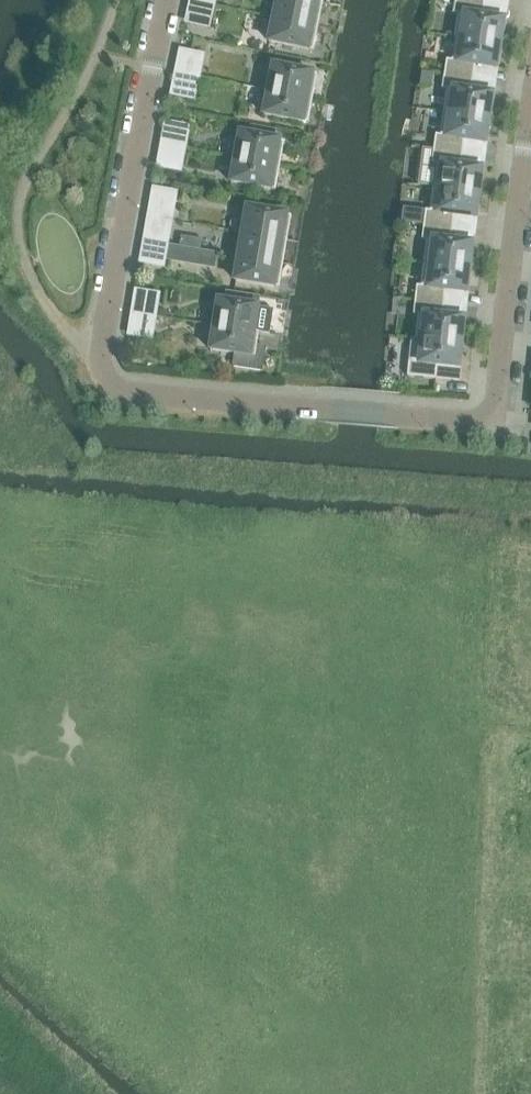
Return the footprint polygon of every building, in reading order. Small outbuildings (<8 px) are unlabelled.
[(201,10),(203,0),(190,0),(188,7),(201,10)] [(201,10),(214,13),(217,0),(203,0),(201,10)] [(303,0),(278,0),(274,19),(318,28),(323,4),(303,0)] [(500,45),(504,20),(502,20),(502,21),(483,17),(485,5),(457,0),(456,0),(454,14),(459,15),(455,38),(500,45)] [(318,28),(274,19),(269,42),(313,52),(318,28)] [(500,45),(455,38),(452,61),(446,60),(444,75),(473,79),(475,66),(495,69),(494,70),(496,70),(500,45)] [(173,80),(186,82),(189,69),(176,66),(173,80)] [(275,66),(273,66),(269,89),(313,98),(317,75),(274,67),(275,66)] [(189,69),(186,82),(199,85),(202,71),(189,69)] [(473,79),(444,75),(442,89),(447,90),(444,113),(489,120),(492,94),(491,94),(491,95),(471,92),(473,79)] [(313,98),(269,89),(264,116),(265,116),(265,115),(308,124),(313,98)] [(433,150),(470,155),(472,142),(484,144),(484,145),(485,145),(489,120),(444,113),(441,136),(435,135),(433,150)] [(241,133),(240,133),(236,158),(280,166),(284,142),(241,134),(241,133)] [(159,151),(172,154),(174,141),(161,138),(159,151)] [(172,154),(185,156),(187,143),(174,141),(172,154)] [(469,168),(470,155),(433,150),(432,165),(437,165),(434,188),(479,194),(482,169),(480,169),(469,168)] [(280,166),(236,158),(231,184),(232,184),(232,183),(276,191),(280,166)] [(479,194),(434,188),(431,211),(426,211),(424,225),(461,230),(462,217),(474,219),(475,220),(479,194)] [(149,204),(147,218),(160,220),(162,207),(149,204)] [(248,208),(247,208),(243,233),(287,241),(291,216),(248,209),(248,208)] [(459,243),(461,230),(424,225),(422,240),(427,241),(424,264),(469,269),(472,243),(471,243),(471,244),(459,243)] [(287,241),(243,233),(239,256),(283,264),(287,241)] [(142,247),(155,249),(157,236),(144,234),(142,247)] [(155,249),(168,252),(170,238),(157,236),(155,249)] [(283,264),(239,256),(235,281),(279,288),(283,264)] [(469,269),(424,264),(422,287),(417,286),(415,301),(444,304),(452,305),(453,292),(465,293),(465,294),(466,294),(469,269)] [(220,301),(218,301),(214,326),(259,332),(263,308),(219,302),(220,301)] [(452,305),(444,304),(415,301),(413,315),(419,316),(416,339),(461,344),(464,318),(462,318),(462,319),(451,318),(452,305)] [(130,320),(143,322),(145,308),(132,306),(130,320)] [(143,322),(156,324),(158,311),(145,308),(143,322)] [(259,332),(214,326),(210,351),(212,351),(235,354),(233,367),(262,372),(265,348),(257,347),(259,332)] [(407,377),(436,380),(438,366),(456,368),(457,369),(459,369),(461,344),(416,339),(414,362),(409,362),(407,377)]
